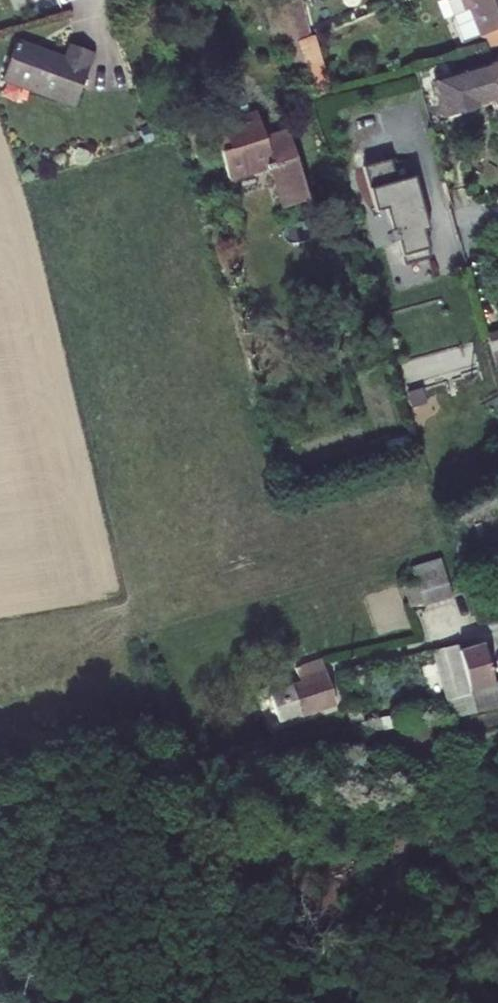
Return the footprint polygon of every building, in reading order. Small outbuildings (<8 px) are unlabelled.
[(307,39),(298,0),(292,0),(283,4),(293,45),(307,39)] [(463,12),(459,0),(447,0),(453,16),(463,12)] [(463,12),(453,16),(451,21),(461,44),(497,29),(497,0),(459,0),(463,12)] [(351,8),(339,13),(342,20),(354,15),(351,8)] [(316,70),(308,38),(307,39),(293,45),(302,74),(316,70)] [(2,80),(75,107),(95,54),(69,45),(64,58),(42,51),(41,54),(15,44),(2,80)] [(444,118),(462,113),(497,102),(497,70),(479,75),(482,84),(457,90),(454,78),(434,84),(444,118)] [(266,140),(258,112),(223,122),(227,138),(217,141),(229,180),(273,167),(284,209),(310,201),(288,133),(266,140)] [(142,126),(133,136),(142,145),(151,134),(142,126)] [(391,160),(363,167),(376,213),(386,210),(395,242),(398,242),(404,265),(431,258),(424,233),(430,231),(415,177),(397,182),(391,160)] [(497,363),(497,331),(488,334),(496,363),(497,363)] [(467,515),(484,506),(478,496),(462,504),(467,515)] [(424,601),(426,606),(454,597),(443,560),(414,568),(418,581),(405,585),(412,605),(424,601)] [(461,641),(446,646),(465,711),(497,704),(497,678),(497,679),(486,641),(464,648),(461,641)] [(446,646),(436,649),(455,713),(465,711),(446,646)] [(269,692),(278,722),(335,703),(321,661),(295,669),(299,682),(269,692)] [(347,703),(358,731),(411,721),(408,710),(367,718),(360,700),(347,703)]
